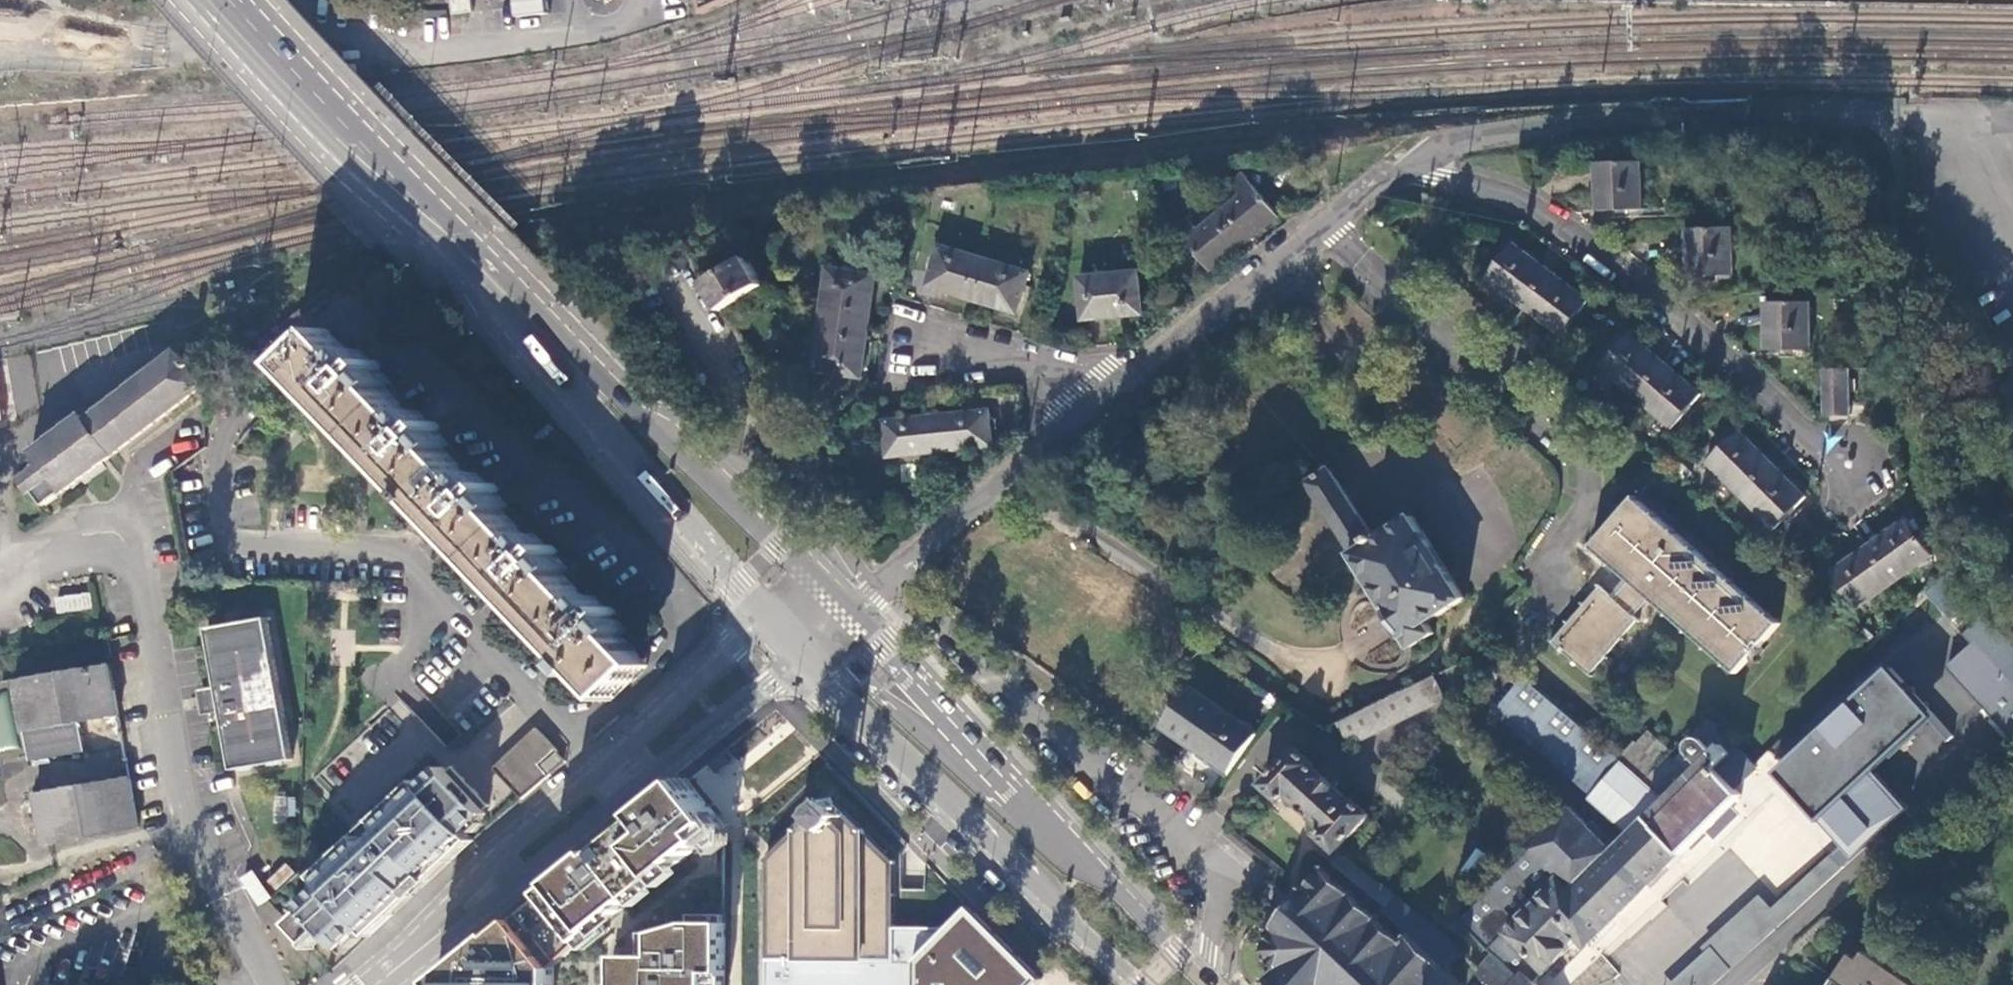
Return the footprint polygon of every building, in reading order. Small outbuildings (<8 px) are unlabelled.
[(467,0),(447,0),(448,13),(469,11),(467,0)] [(555,14),(553,0),(516,0),(518,17),(555,14)] [(701,13),(733,0),(700,0),(701,13)] [(986,34),(991,53),(1084,32),(1080,12),(986,34)] [(1597,162),(1599,209),(1643,208),(1641,161),(1597,162)] [(1241,195),(1220,213),(1246,243),(1279,216),(1244,173),(1232,184),(1241,195)] [(1246,243),(1220,213),(1198,230),(1189,218),(1176,228),(1211,271),(1246,243)] [(1687,229),(1688,276),(1734,275),(1732,227),(1687,229)] [(972,300),(984,258),(940,244),(927,286),(972,300)] [(1525,308),(1552,272),(1514,244),(1487,279),(1525,308)] [(749,256),(708,281),(724,310),(763,284),(749,256)] [(1029,272),(984,258),(972,300),(1017,313),(1029,272)] [(829,267),(821,319),(868,325),(876,274),(829,267)] [(1080,276),(1083,319),(1143,315),(1139,272),(1080,276)] [(1589,300),(1552,272),(1525,308),(1562,337),(1589,300)] [(1767,302),(1767,349),(1813,349),(1811,301),(1767,302)] [(868,325),(821,319),(813,370),(860,377),(868,325)] [(449,443),(442,435),(437,440),(433,434),(437,430),(441,427),(435,420),(431,424),(418,410),(413,416),(385,388),(391,382),(378,368),(381,365),(376,359),(372,363),(360,349),(354,354),(329,327),(292,362),(575,660),(568,666),(579,677),(586,670),(613,699),(650,664),(622,635),(627,631),(612,616),(617,612),(612,606),(607,611),(596,597),(591,602),(562,572),(567,568),(560,560),(555,565),(549,559),(554,554),(559,550),(553,543),(548,548),(537,535),(531,539),(504,510),(509,506),(501,497),(496,502),(491,496),(496,492),(499,488),(494,483),(490,486),(478,474),(474,478),(445,447),(449,443)] [(1637,398),(1666,364),(1631,332),(1602,367),(1637,398)] [(45,505),(207,385),(181,347),(89,416),(85,410),(33,449),(44,462),(24,477),(45,505)] [(1701,394),(1666,364),(1637,398),(1672,428),(1701,394)] [(1827,415),(1852,416),(1852,368),(1827,368),(1827,415)] [(990,412),(937,417),(941,453),(993,448),(990,412)] [(888,458),(939,453),(941,453),(937,417),(884,421),(888,458)] [(437,440),(442,435),(437,430),(433,434),(437,440)] [(1741,495),(1773,463),(1740,430),(1708,462),(1741,495)] [(1805,496),(1773,463),(1741,495),(1774,528),(1805,496)] [(1309,482),(1413,646),(1435,632),(1428,622),(1466,598),(1413,516),(1375,539),(1331,469),(1309,482)] [(501,497),(496,492),(491,496),(496,502),(501,497)] [(1632,502),(1587,554),(1623,587),(1614,599),(1600,586),(1548,644),(1586,678),(1635,624),(1629,619),(1645,602),(1730,679),(1747,660),(1752,664),(1760,656),(1755,652),(1775,630),(1632,502)] [(1910,519),(1870,546),(1895,582),(1934,554),(1910,519)] [(1895,582),(1870,546),(1832,571),(1857,608),(1895,582)] [(560,560),(554,554),(549,559),(555,565),(560,560)] [(1927,596),(1972,640),(1946,667),(2012,742),(2012,627),(1955,574),(1927,596)] [(54,595),(55,611),(91,609),(90,592),(54,595)] [(270,620),(210,630),(220,688),(224,712),(234,772),(294,761),(270,620)] [(12,680),(22,731),(119,713),(109,662),(12,680)] [(1773,771),(1839,847),(1848,858),(1904,809),(1869,771),(1933,712),(1888,666),(1773,771)] [(1447,700),(1435,675),(1339,722),(1351,746),(1447,700)] [(1495,707),(1587,795),(1619,760),(1525,676),(1495,707)] [(1198,756),(1228,778),(1257,736),(1191,687),(1163,726),(1200,753),(1198,756)] [(220,688),(207,690),(211,715),(224,712),(220,688)] [(557,748),(538,727),(494,767),(522,798),(549,775),(539,764),(557,748)] [(1621,758),(1648,779),(1671,756),(1674,752),(1647,730),(1633,743),(1621,758)] [(1639,817),(1679,857),(1704,833),(1712,840),(1739,814),(1732,807),(1742,797),(1715,767),(1728,755),(1719,746),(1713,742),(1706,751),(1699,741),(1687,739),(1681,745),(1679,751),(1690,765),(1659,796),(1619,760),(1587,795),(1584,800),(1622,833),(1639,817)] [(557,748),(539,764),(549,775),(567,759),(557,748)] [(1319,835),(1337,852),(1372,815),(1353,798),(1351,800),(1315,767),(1317,765),(1299,748),(1264,785),(1281,801),(1287,795),(1324,828),(1319,835)] [(108,776),(126,775),(125,757),(107,758),(108,776)] [(323,929),(341,948),(363,927),(366,930),(409,891),(405,887),(423,870),(427,874),(470,834),(467,832),(488,813),(485,810),(490,805),(454,765),(448,770),(445,766),(381,825),(378,821),(360,838),(363,841),(321,880),(324,885),(302,906),(305,909),(290,923),(309,943),(323,929)] [(129,775),(34,794),(44,845),(138,826),(129,775)] [(581,935),(586,941),(728,828),(689,779),(435,981),(439,984),(557,984),(558,967),(566,960),(560,952),(581,935)] [(1043,978),(969,909),(950,927),(895,927),(896,857),(830,790),(761,857),(761,957),(761,984),(1036,984),(1043,978)] [(276,817),(295,817),(295,797),(276,797),(276,817)] [(1519,971),(1532,982),(1571,944),(1579,951),(1679,857),(1639,817),(1622,833),(1607,847),(1570,809),(1539,842),(1491,892),(1462,923),(1489,950),(1490,949),(1495,953),(1492,956),(1515,975),(1519,971)] [(1851,861),(1848,858),(1839,847),(1770,907),(1758,895),(1700,947),(1704,953),(1668,984),(1719,984),(1851,861)] [(1450,973),(1454,970),(1451,967),(1463,952),(1431,925),(1432,923),(1347,858),(1338,858),(1327,871),(1324,865),(1320,866),(1322,872),(1308,887),(1304,884),(1301,888),(1305,891),(1298,899),(1296,898),(1294,901),(1295,902),(1284,914),(1283,913),(1280,916),(1282,917),(1274,926),(1270,925),(1271,930),(1274,929),(1276,932),(1268,941),(1265,940),(1263,943),(1266,945),(1269,956),(1265,958),(1267,962),(1270,959),(1280,969),(1270,979),(1266,979),(1266,983),(1270,983),(1272,984),(1464,984),(1450,973)] [(237,879),(258,905),(270,896),(250,870),(237,879)] [(423,870),(405,887),(409,891),(412,894),(429,877),(427,874),(423,870)] [(620,955),(620,984),(726,984),(727,922),(693,921),(658,932),(658,956),(620,955)] [(566,960),(586,941),(581,935),(560,952),(566,960)] [(1860,946),(1838,978),(1849,984),(1918,984),(1860,946)] [(1532,982),(1519,971),(1515,975),(1492,956),(1478,971),(1482,978),(1491,984),(1490,984),(1536,984),(1532,982)]
